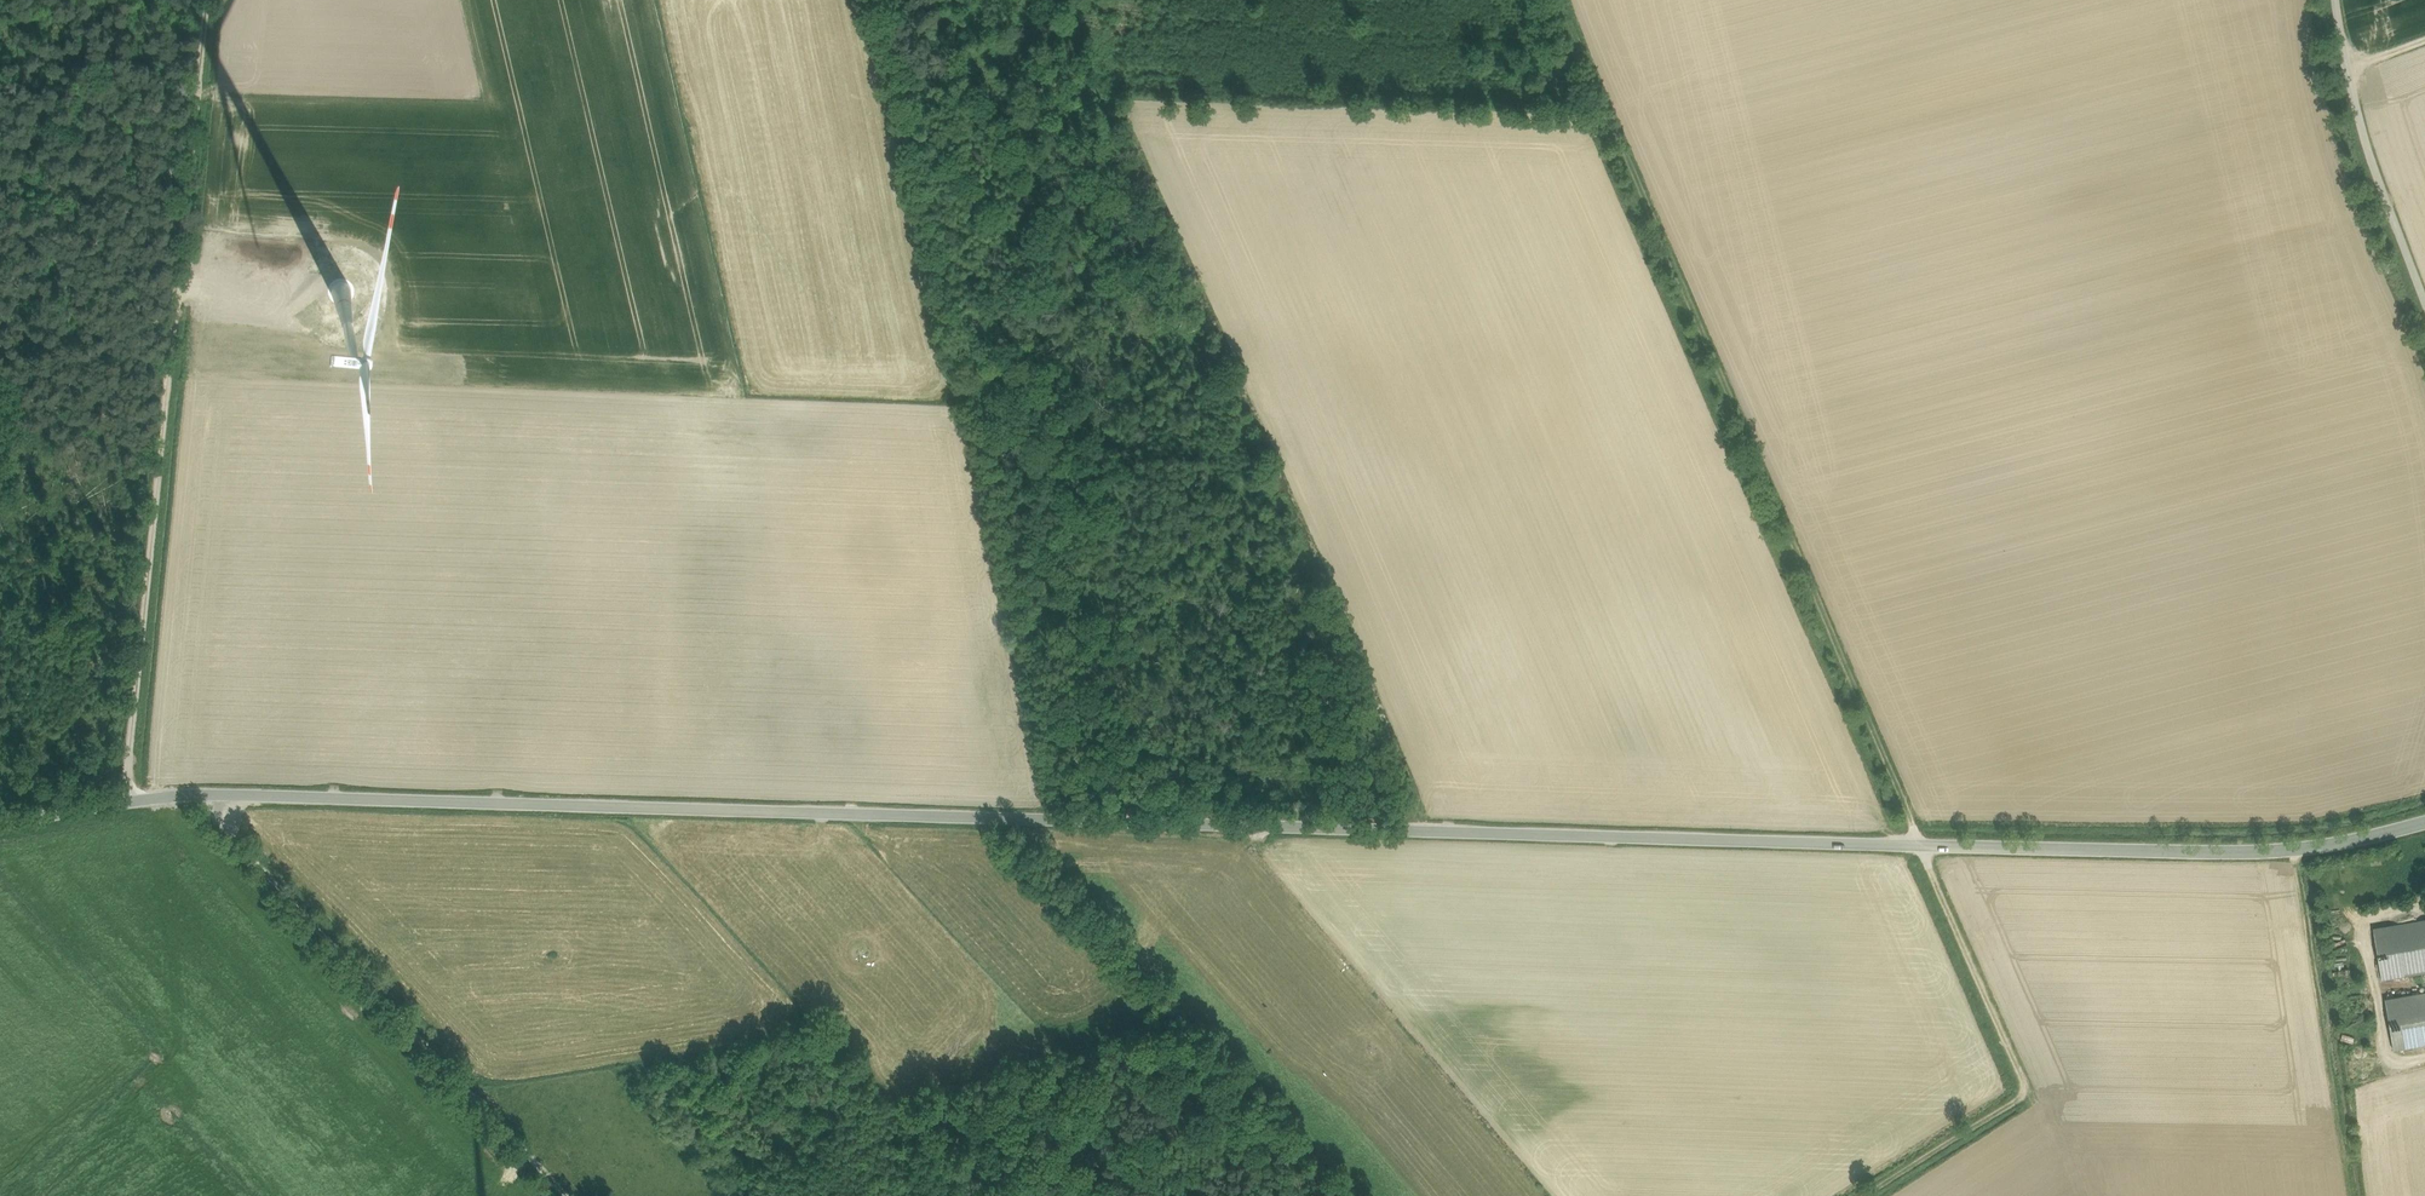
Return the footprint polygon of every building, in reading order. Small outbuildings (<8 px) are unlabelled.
[(2376,929),(2386,985),(2424,978),(2424,921),(2376,929)] [(2386,1000),(2393,1051),(2424,1046),(2424,995),(2386,1000)]
